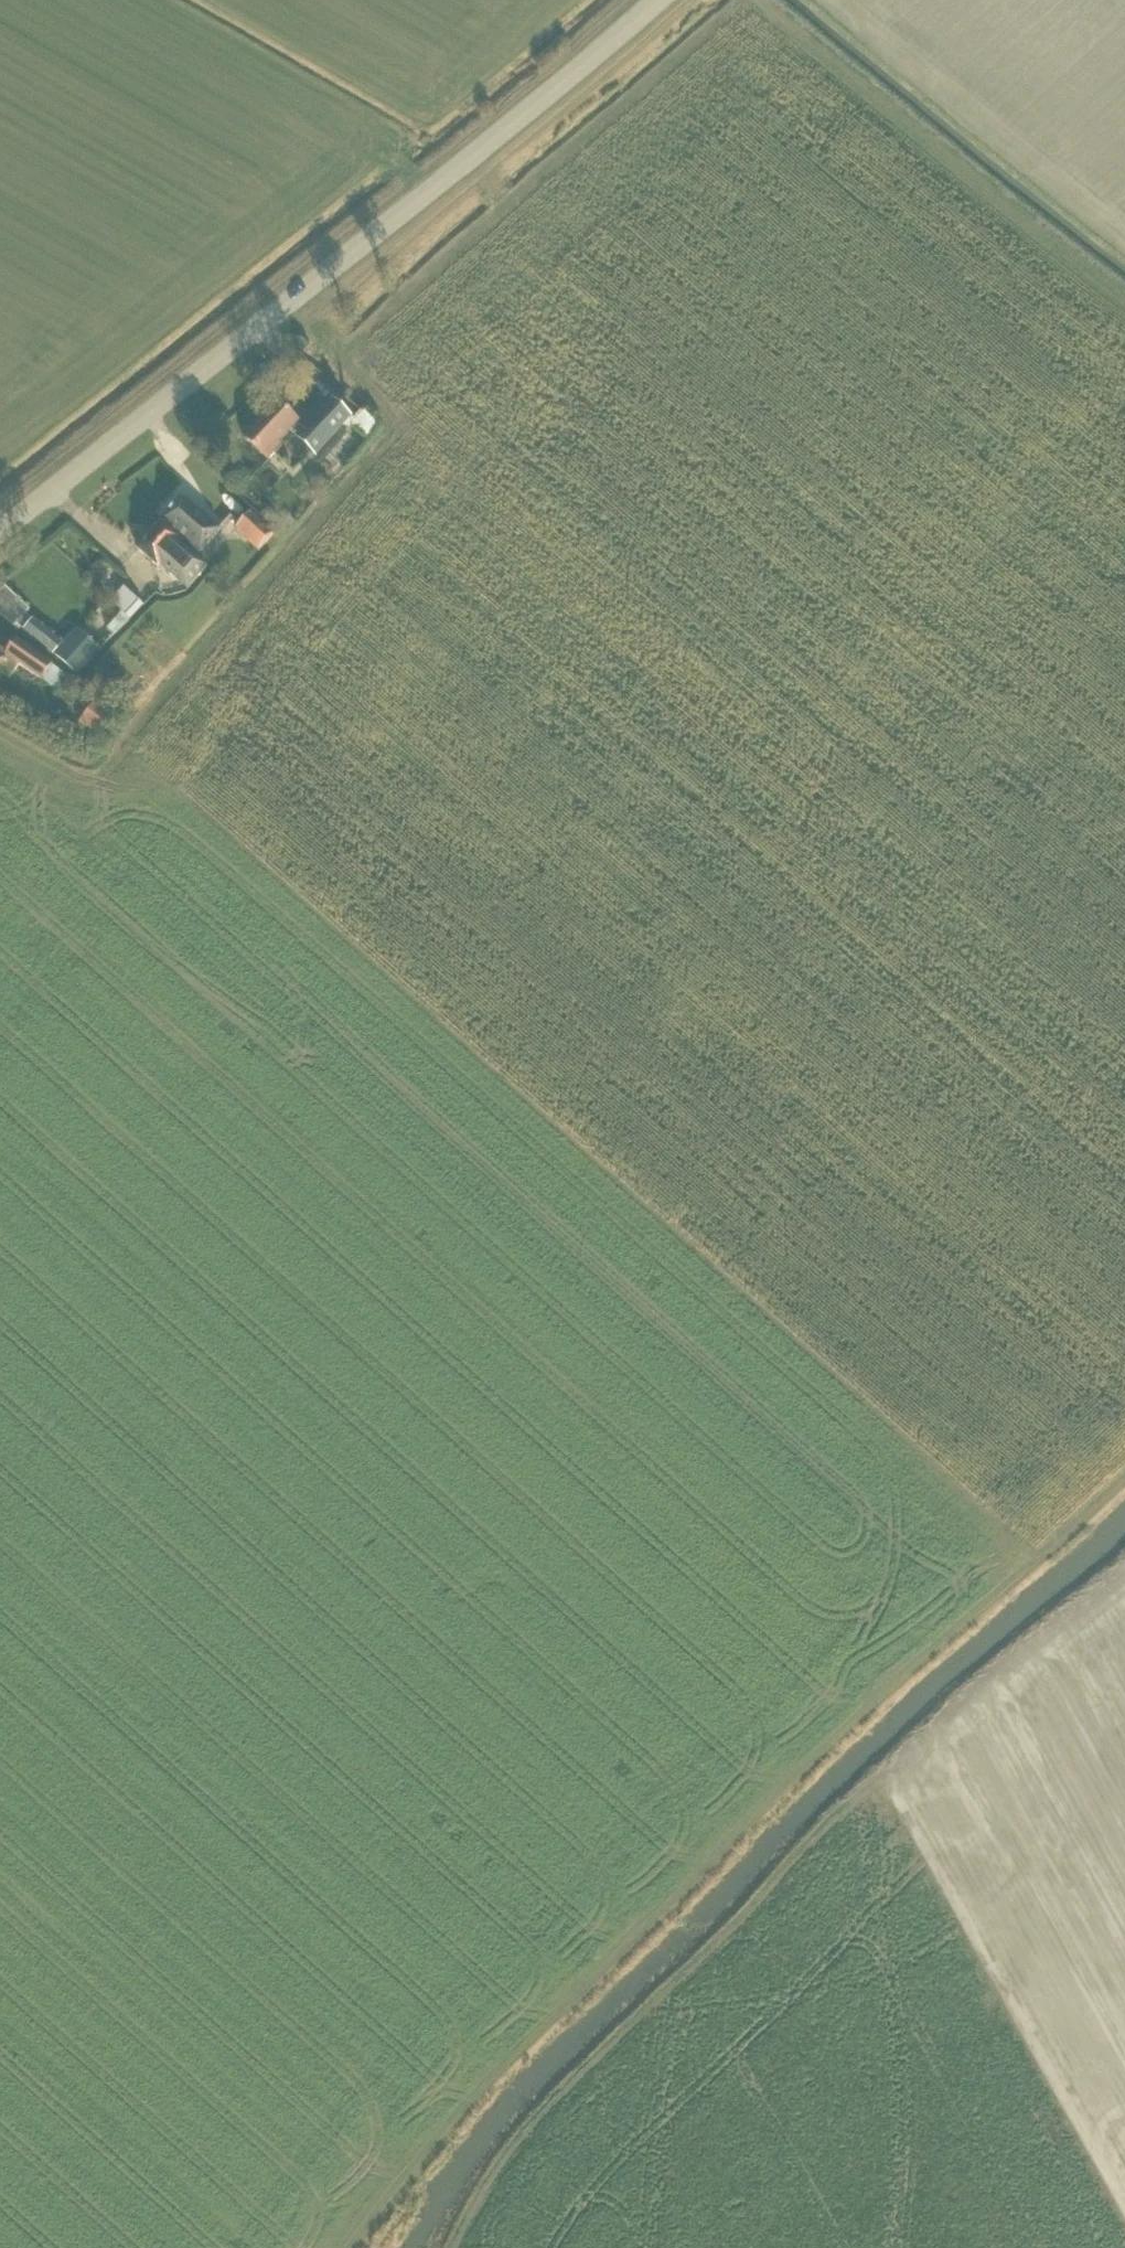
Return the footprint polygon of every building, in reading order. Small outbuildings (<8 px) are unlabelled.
[(304,431),(297,425),(299,424),(278,404),(244,439),(267,461),(281,447),(279,445),(290,434),(315,458),(352,419),(333,401),(304,431)] [(182,498),(162,522),(183,542),(199,555),(220,531),(182,498)] [(286,523),(270,509),(263,517),(285,536),(297,522),(292,517),(286,523)] [(236,530),(258,551),(274,534),(253,513),(236,530)] [(183,542),(162,522),(138,551),(159,569),(160,567),(187,590),(191,586),(206,568),(180,546),(183,542)] [(121,613),(123,615),(108,631),(115,637),(130,621),(130,622),(144,607),(135,599),(121,613)] [(54,655),(77,675),(100,649),(76,629),(54,655)] [(9,680),(19,665),(61,693),(71,678),(53,666),(54,665),(16,640),(7,655),(0,650),(0,674),(9,680)] [(80,724),(98,738),(115,715),(97,702),(80,724)]
